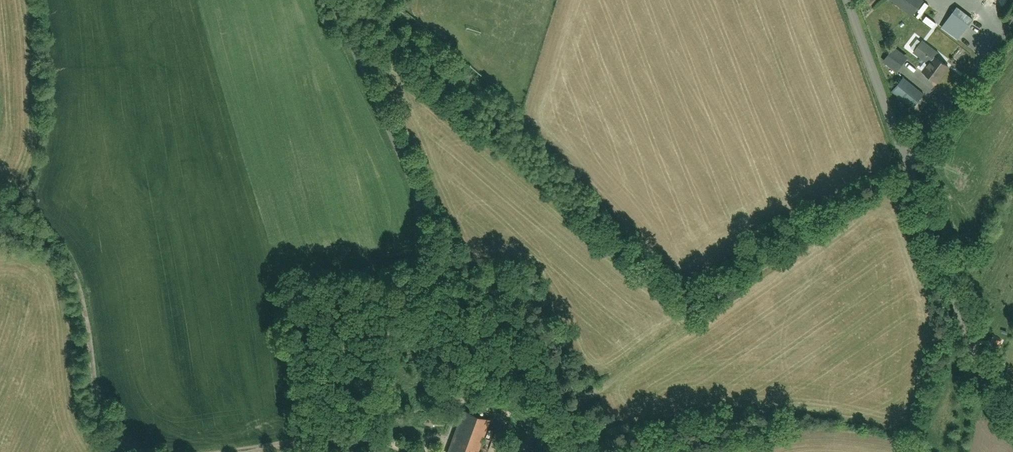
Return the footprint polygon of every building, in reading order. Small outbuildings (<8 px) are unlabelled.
[(910,19),(922,2),(920,0),(883,0),(910,19)] [(955,9),(939,31),(956,44),(972,22),(955,9)] [(917,38),(907,50),(926,65),(935,53),(917,38)] [(890,51),(881,64),(895,74),(905,62),(890,51)] [(922,75),(934,84),(946,67),(934,58),(922,75)] [(904,79),(891,93),(909,108),(922,94),(904,79)] [(486,422),(452,411),(439,451),(476,451),(486,422)]
